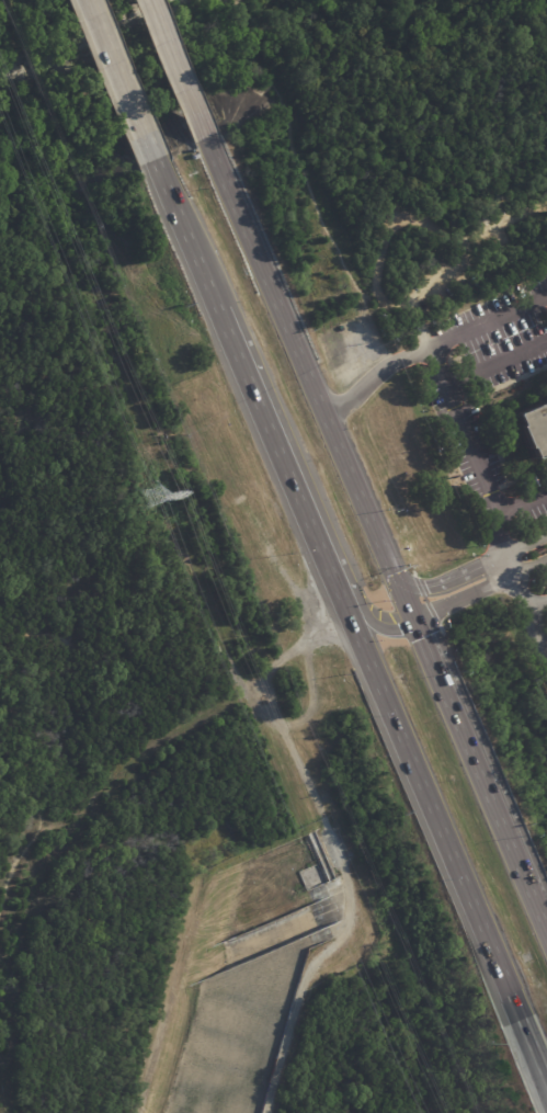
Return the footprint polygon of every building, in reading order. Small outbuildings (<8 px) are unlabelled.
[(523,458),(546,448),(546,395),(503,413),(523,458)]
